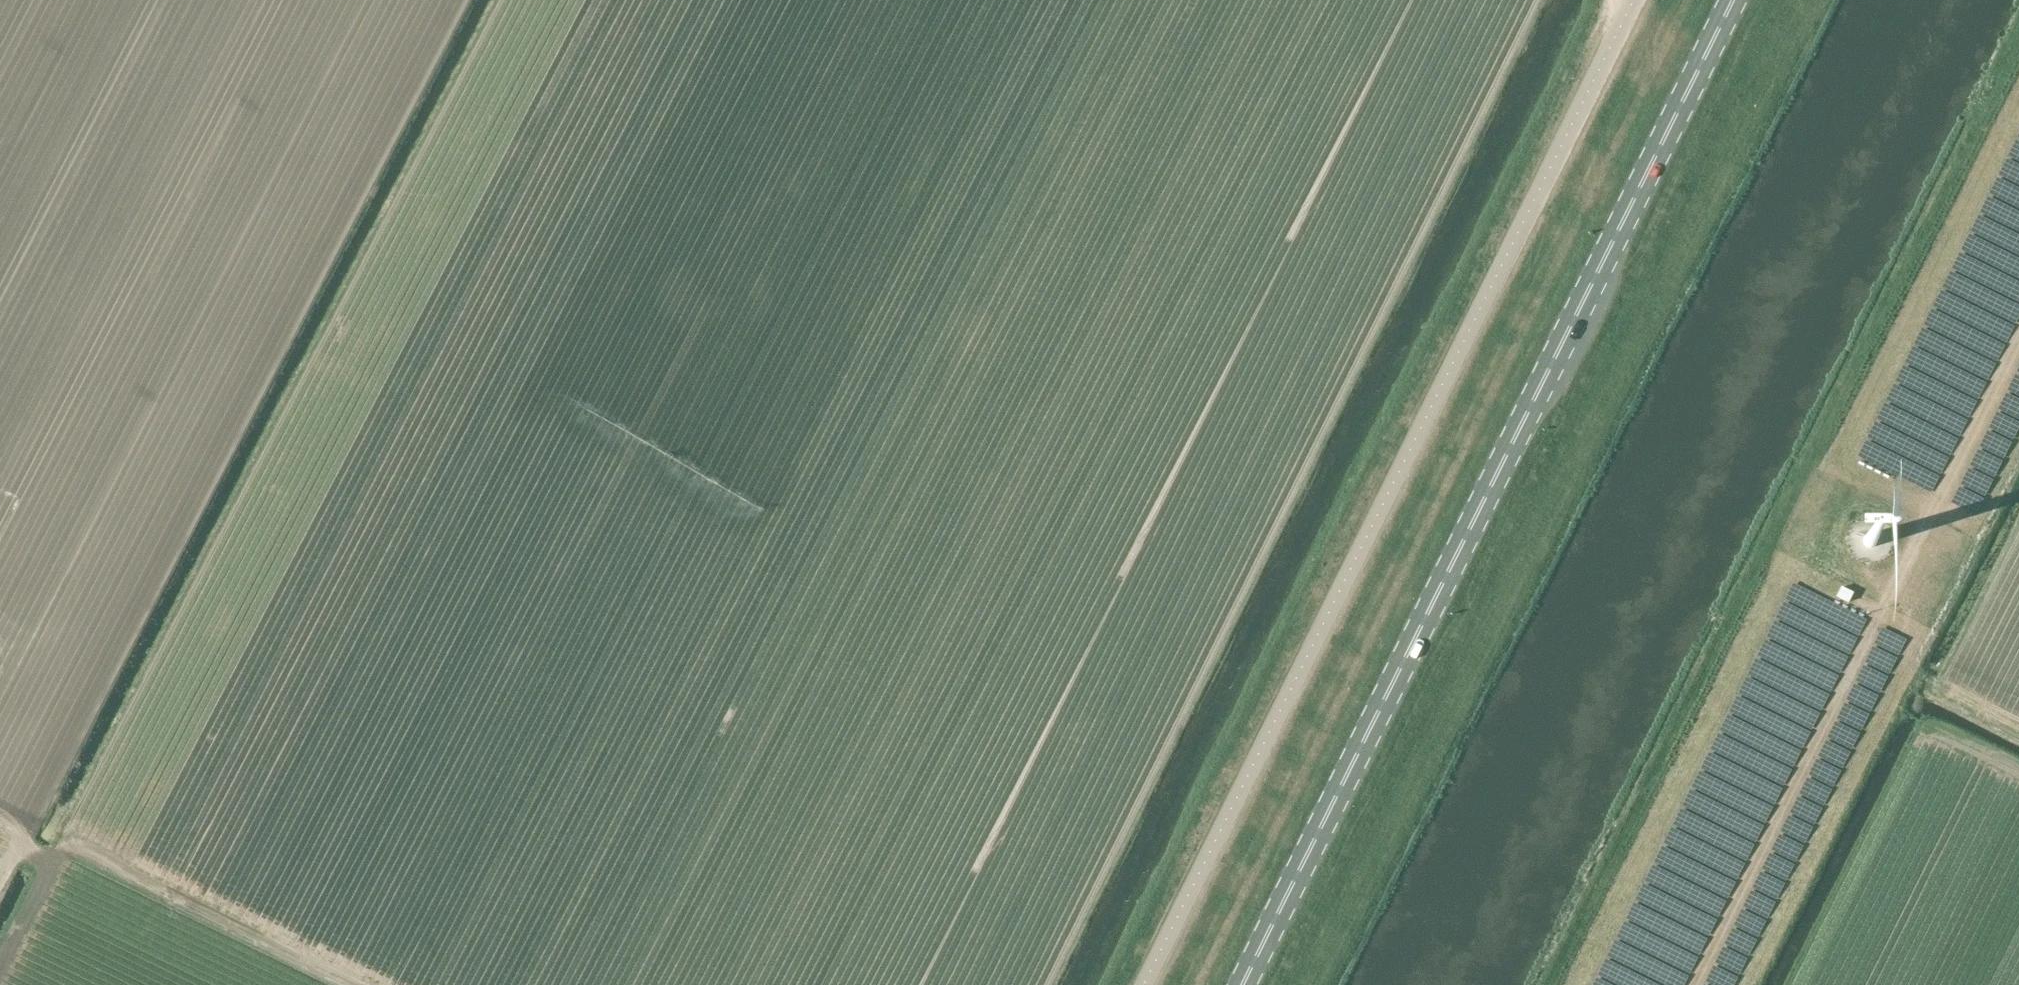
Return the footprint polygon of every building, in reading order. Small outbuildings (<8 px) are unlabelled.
[(1875,535),(1873,534),(1871,534),(1869,534),(1868,535),(1866,536),(1865,537),(1864,539),(1864,541),(1864,543),(1865,545),(1866,547),(1868,548),(1869,548),(1871,549),(1873,549),(1875,548),(1877,546),(1878,545),(1879,543),(1879,541),(1879,539),(1878,538),(1877,536),(1875,535)]
